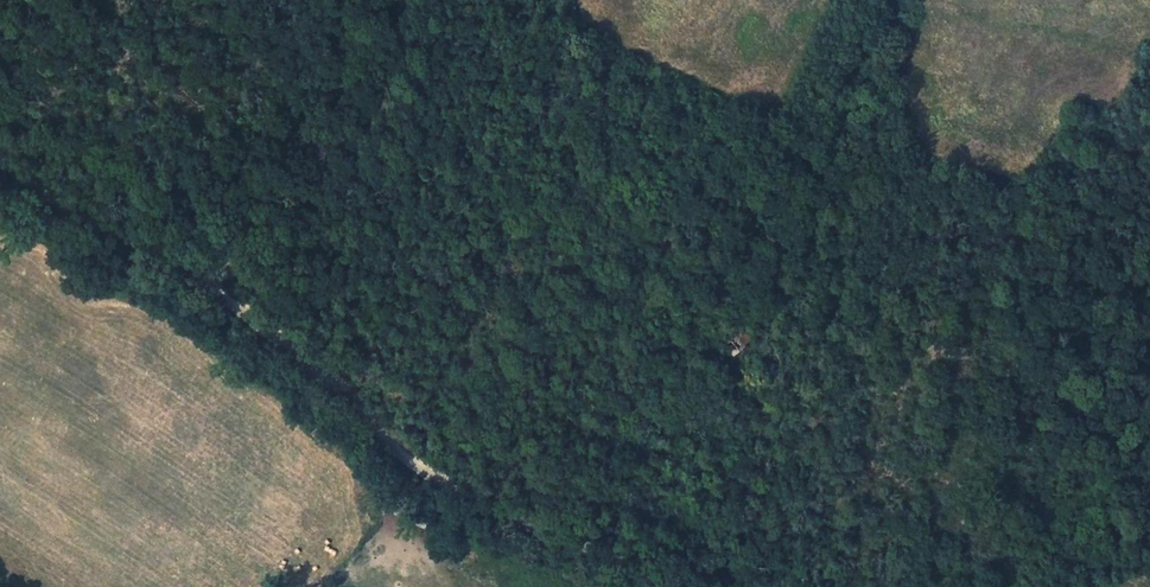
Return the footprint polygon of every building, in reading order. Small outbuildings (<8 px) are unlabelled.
[(755,339),(748,346),(754,352),(761,345),(755,339)]
